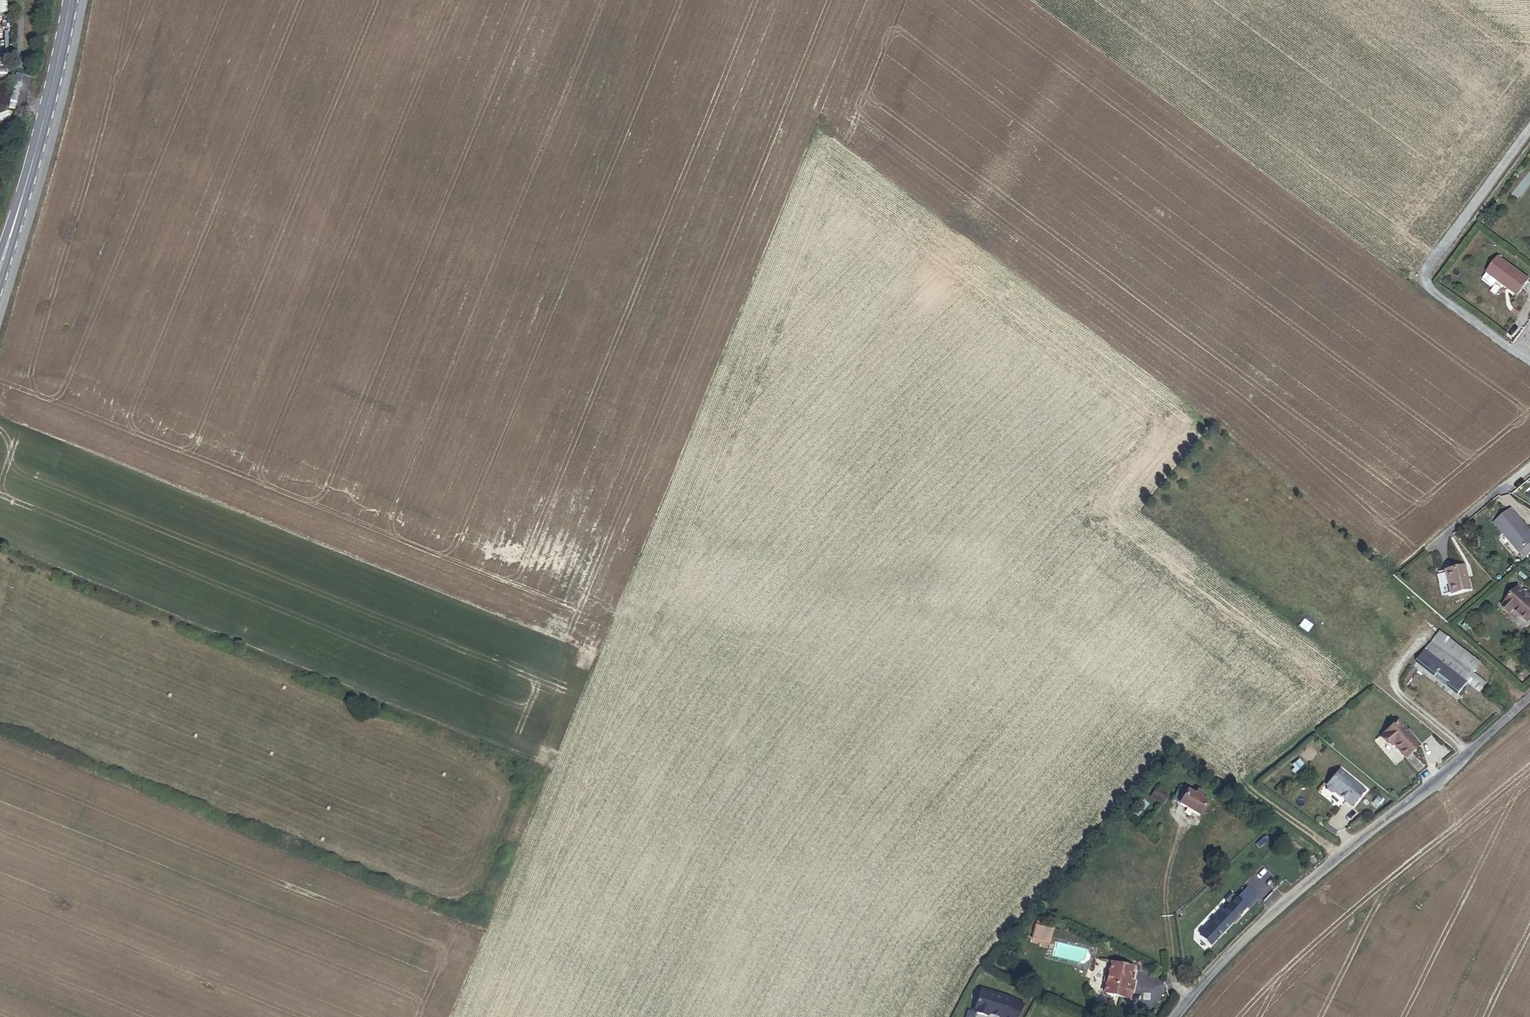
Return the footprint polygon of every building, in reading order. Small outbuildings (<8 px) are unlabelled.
[(8,0),(0,0),(0,17),(9,17),(8,0)] [(11,110),(17,112),(22,87),(16,86),(11,110)] [(1517,295),(1527,280),(1499,259),(1484,280),(1495,287),(1497,285),(1501,288),(1503,285),(1517,295)] [(1510,508),(1493,523),(1520,554),(1521,553),(1525,558),(1529,553),(1529,532),(1510,508)] [(1449,594),(1469,590),(1464,568),(1444,572),(1449,594)] [(1383,578),(1376,571),(1369,579),(1376,586),(1383,578)] [(1529,621),(1529,598),(1518,587),(1503,604),(1512,611),(1514,609),(1528,622),(1529,621)] [(1512,611),(1503,604),(1502,606),(1510,613),(1512,611)] [(1312,626),(1305,620),(1300,626),(1307,632),(1312,626)] [(1474,674),(1481,665),(1440,633),(1417,663),(1458,694),(1467,683),(1474,674)] [(1480,693),(1487,684),(1474,674),(1467,683),(1480,693)] [(1419,745),(1398,721),(1382,734),(1392,746),(1393,745),(1405,758),(1419,745)] [(1364,790),(1340,770),(1326,786),(1327,786),(1327,789),(1331,793),(1334,793),(1351,806),(1364,790)] [(1178,804),(1186,790),(1181,786),(1172,801),(1178,804)] [(1167,797),(1155,790),(1151,796),(1162,804),(1167,797)] [(1208,803),(1202,799),(1205,794),(1198,790),(1195,795),(1186,790),(1178,804),(1187,809),(1185,812),(1189,815),(1191,812),(1200,818),(1208,803)] [(1131,814),(1135,818),(1149,804),(1144,800),(1131,814)] [(1210,946),(1257,896),(1247,887),(1200,936),(1210,946)] [(1049,943),(1052,929),(1035,925),(1032,938),(1049,943)] [(1129,983),(1129,980),(1133,968),(1111,963),(1109,972),(1106,973),(1104,981),(1106,984),(1104,993),(1130,999),(1133,984),(1129,983)] [(1023,1005),(1009,998),(981,990),(974,1012),(989,1015),(993,1014),(1001,1016),(1017,1016),(1023,1005)]
